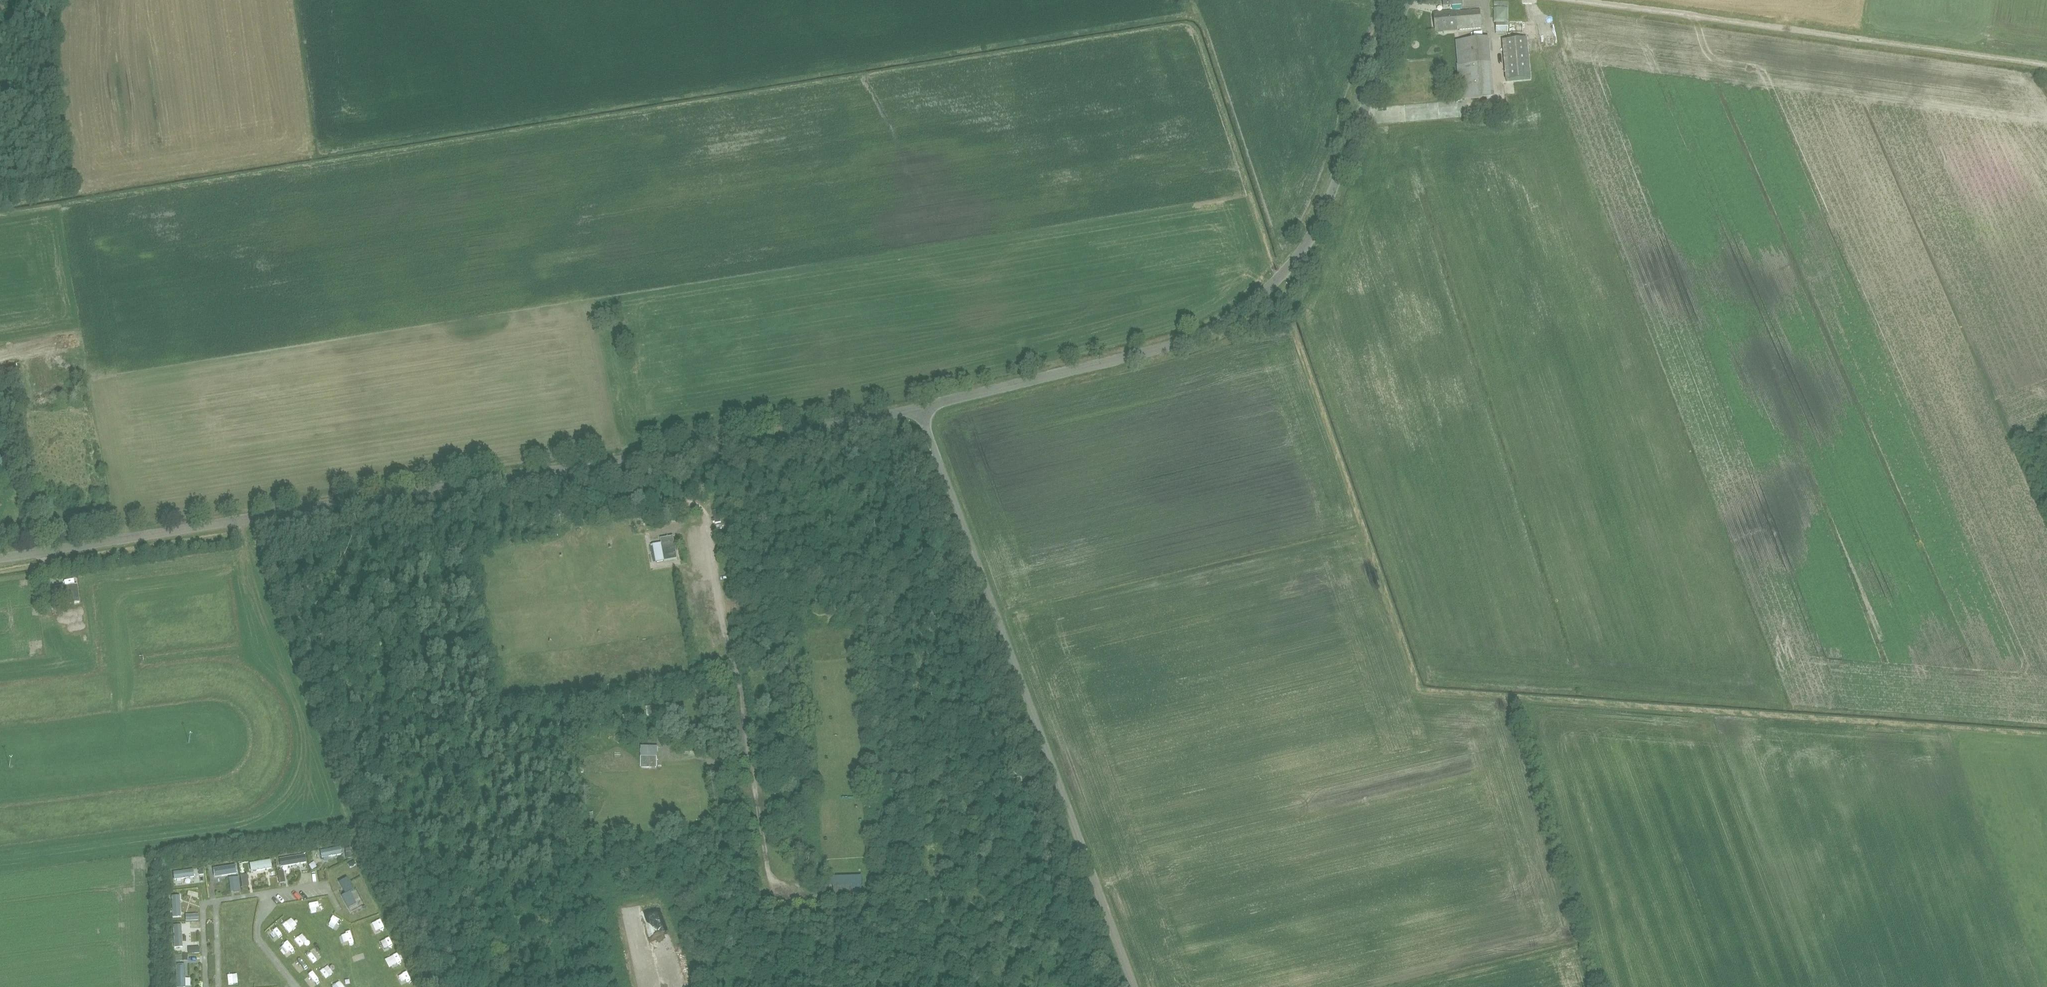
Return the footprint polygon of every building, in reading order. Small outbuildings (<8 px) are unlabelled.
[(1496,33),(1508,33),(1508,2),(1493,2),(1493,23),(1496,23),(1496,33)] [(1481,28),(1480,10),(1456,12),(1456,11),(1433,13),(1435,32),(1457,31),(1457,30),(1481,28)] [(1461,100),(1488,98),(1483,38),(1456,41),(1458,66),(1461,100)] [(1506,81),(1530,79),(1527,39),(1503,41),(1506,81)] [(654,562),(662,561),(677,558),(673,537),(661,539),(662,544),(651,546),(654,562)] [(68,594),(69,603),(79,602),(77,585),(55,587),(56,595),(68,594)] [(657,764),(657,746),(642,745),(641,763),(657,764)] [(325,860),(345,859),(344,851),(324,853),(325,860)] [(323,852),(315,853),(317,867),(325,866),(323,852)] [(279,859),(280,868),(306,863),(304,855),(279,859)] [(248,863),(250,873),(271,869),(270,860),(248,863)] [(212,869),(214,878),(236,875),(235,865),(212,869)] [(173,872),(174,880),(194,877),(193,870),(173,872)] [(828,898),(862,897),(862,877),(828,878),(828,896),(828,898)] [(356,904),(350,892),(353,890),(347,878),(339,882),(345,894),(341,896),(348,908),(356,904)] [(172,897),(173,918),(182,918),(180,896),(172,897)] [(877,898),(869,898),(869,910),(878,910),(877,898)] [(321,900),(311,902),(314,916),(323,914),(321,900)] [(290,933),(298,930),(294,920),(286,924),(290,933)] [(374,925),(379,935),(388,931),(383,921),(374,925)] [(174,926),(175,949),(183,948),(182,925),(174,926)] [(265,934),(272,944),(285,935),(278,925),(265,934)] [(303,948),(311,942),(305,934),(297,940),(303,948)] [(344,938),(347,948),(352,947),(349,936),(344,938)] [(293,943),(279,948),(282,957),(296,952),(293,943)] [(387,955),(393,953),(390,943),(384,945),(387,955)] [(318,950),(314,953),(319,962),(323,959),(318,950)] [(356,959),(358,964),(369,961),(367,956),(356,959)] [(301,974),(306,972),(301,962),(296,965),(301,974)] [(330,965),(322,971),(328,980),(336,974),(330,965)] [(176,986),(187,986),(187,966),(176,966),(176,986)] [(405,986),(406,986),(410,985),(405,976),(401,978),(405,986)] [(319,986),(312,978),(308,981),(313,986),(318,986),(319,986)]
